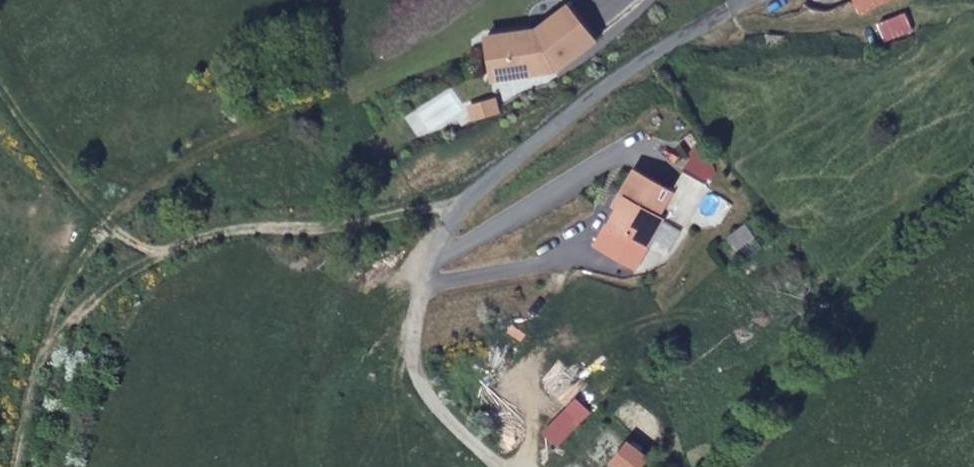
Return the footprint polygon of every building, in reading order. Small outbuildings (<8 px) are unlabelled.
[(858,11),(881,0),(853,0),(858,11)] [(592,46),(565,12),(535,36),(484,44),(492,88),(554,77),(592,46)] [(498,120),(496,107),(472,114),(475,126),(498,120)] [(708,187),(685,175),(674,195),(634,173),(620,198),(625,202),(608,228),(616,232),(604,255),(637,272),(665,223),(682,233),(708,187)] [(604,255),(616,232),(608,228),(595,249),(604,255)] [(630,442),(615,461),(622,466),(640,466),(648,457),(630,442)]
